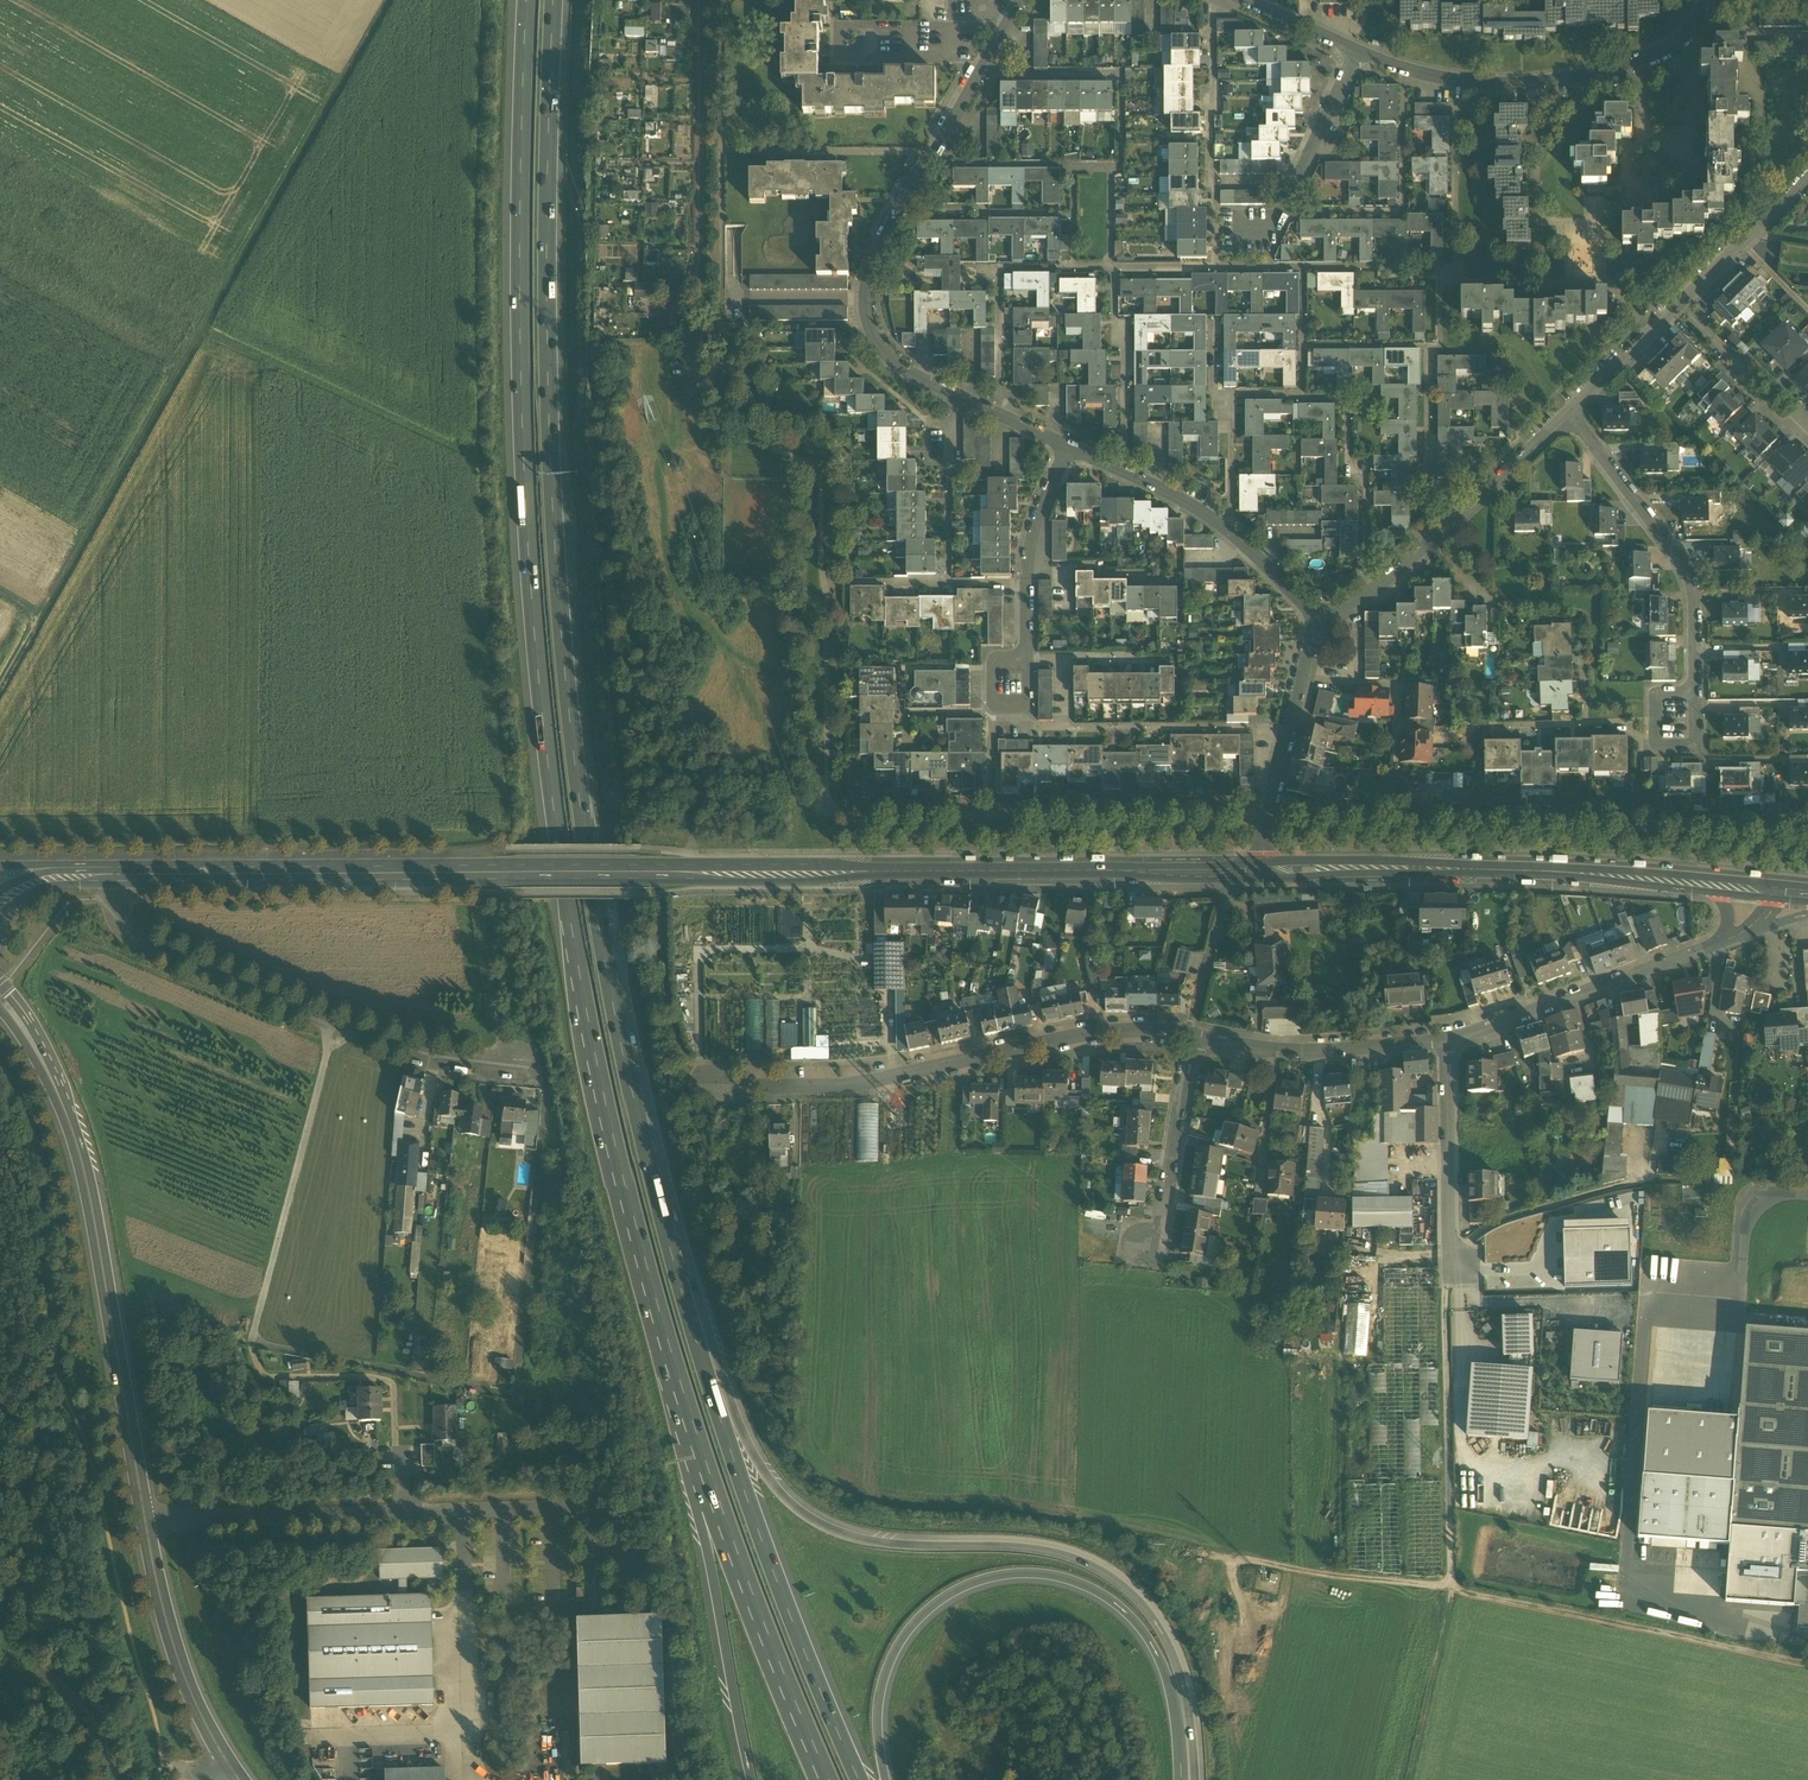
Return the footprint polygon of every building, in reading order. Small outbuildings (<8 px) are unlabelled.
[(1051,25),(1067,25),(1067,0),(1051,0),(1051,25)] [(1067,25),(1083,25),(1083,0),(1067,0),(1067,25)] [(1083,25),(1099,25),(1099,0),(1083,0),(1083,25)] [(1099,25),(1115,25),(1115,0),(1099,0),(1099,25)] [(1115,25),(1131,25),(1131,23),(1131,16),(1131,9),(1131,2),(1131,0),(1115,0),(1115,25)] [(1514,17),(1514,8),(1504,8),(1504,10),(1483,10),(1483,8),(1442,8),(1442,3),(1421,3),(1421,0),(1401,0),(1401,21),(1411,20),(1411,30),(1422,30),(1422,28),(1442,28),(1442,29),(1452,29),(1452,31),(1462,31),(1462,33),(1473,33),(1473,31),(1483,31),(1483,33),(1494,33),(1494,30),(1504,30),(1504,36),(1514,36),(1514,40),(1525,40),(1525,38),(1535,38),(1535,41),(1545,41),(1545,31),(1545,18),(1514,17)] [(1556,2),(1556,0),(1545,0),(1545,18),(1545,31),(1555,31),(1555,25),(1566,25),(1566,23),(1576,23),(1576,25),(1586,25),(1587,24),(1597,23),(1597,25),(1607,25),(1607,27),(1618,27),(1617,29),(1628,29),(1628,27),(1638,27),(1638,15),(1648,15),(1648,18),(1659,18),(1659,0),(1628,0),(1587,0),(1587,2),(1556,2)] [(825,4),(797,4),(798,31),(819,31),(822,31),(822,24),(825,24),(825,4)] [(660,5),(652,5),(652,18),(653,18),(653,22),(660,22),(660,5)] [(1800,14),(1765,14),(1765,27),(1800,27),(1801,18),(1800,14)] [(644,37),(644,29),(625,30),(625,37),(644,37)] [(798,31),(787,31),(787,81),(804,81),(819,81),(819,31),(798,31)] [(1238,33),(1235,33),(1235,49),(1258,49),(1260,49),(1263,49),(1263,33),(1238,33)] [(1200,37),(1171,37),(1171,53),(1200,53),(1200,37)] [(657,42),(647,42),(647,53),(657,53),(657,42)] [(1702,202),(1683,202),(1683,209),(1673,210),(1673,213),(1653,214),(1653,217),(1643,217),(1632,217),(1632,220),(1623,220),(1623,244),(1638,244),(1638,253),(1653,252),(1653,242),(1658,242),(1658,238),(1673,238),(1673,234),(1703,234),(1703,223),(1708,223),(1708,219),(1723,219),(1722,195),(1731,195),(1731,181),(1736,181),(1736,161),(1732,161),(1732,129),(1735,129),(1735,125),(1746,125),(1746,109),(1734,110),(1733,84),(1736,84),(1735,73),(1734,73),(1733,64),(1738,64),(1738,63),(1741,63),(1741,52),(1737,52),(1737,43),(1715,43),(1715,58),(1711,58),(1711,62),(1699,62),(1699,78),(1709,78),(1709,113),(1711,113),(1711,124),(1707,124),(1707,165),(1711,165),(1711,175),(1707,175),(1707,195),(1702,195),(1702,202)] [(1791,48),(1791,57),(1791,62),(1807,62),(1807,47),(1791,48)] [(1260,49),(1258,49),(1258,65),(1282,65),(1287,65),(1287,49),(1263,49),(1260,49)] [(1200,53),(1171,53),(1171,69),(1193,69),(1200,69),(1200,53)] [(612,61),(604,61),(603,71),(612,71),(612,61)] [(1287,65),(1282,65),(1282,81),(1310,81),(1310,65),(1287,65)] [(1171,69),(1165,69),(1165,85),(1193,85),(1193,69),(1171,69)] [(936,71),(885,71),(885,81),(885,104),(936,104),(936,71)] [(836,81),(819,81),(804,81),(804,113),(836,113),(836,81)] [(885,81),(836,81),(836,113),(885,113),(885,104),(885,81)] [(1310,81),(1282,81),(1282,97),(1303,97),(1310,97),(1310,81)] [(1017,84),(1001,84),(1001,108),(1001,113),(1017,113),(1017,84)] [(1032,84),(1017,84),(1017,113),(1033,113),(1032,84)] [(1048,84),(1032,84),(1033,113),(1048,113),(1048,84)] [(1064,84),(1048,84),(1048,113),(1064,113),(1064,84)] [(1080,84),(1064,84),(1064,113),(1080,113),(1080,84)] [(1096,84),(1080,84),(1080,113),(1096,113),(1096,84)] [(1112,84),(1096,84),(1096,113),(1112,113),(1112,84)] [(1193,85),(1165,85),(1165,101),(1193,100),(1193,85)] [(1397,86),(1361,86),(1361,97),(1379,97),(1380,122),(1397,121),(1397,86)] [(654,87),(645,87),(646,100),(654,100),(654,87)] [(1282,97),(1274,97),(1274,113),(1295,113),(1303,113),(1303,97),(1282,97)] [(1193,100),(1165,101),(1165,116),(1172,116),(1193,116),(1193,100)] [(1597,139),(1615,139),(1632,139),(1632,129),(1632,117),(1628,117),(1628,108),(1603,108),(1603,118),(1605,118),(1605,123),(1595,123),(1595,129),(1597,129),(1597,139)] [(1528,110),(1499,111),(1499,121),(1494,121),(1494,131),(1496,131),(1496,163),(1495,163),(1495,173),(1488,173),(1488,183),(1495,183),(1495,194),(1496,194),(1496,204),(1503,204),(1503,214),(1505,214),(1505,224),(1503,224),(1503,235),(1507,235),(1507,245),(1531,245),(1531,235),(1528,235),(1528,224),(1525,224),(1525,214),(1528,214),(1528,204),(1520,204),(1519,183),(1522,183),(1522,172),(1519,172),(1519,152),(1521,152),(1521,141),(1516,141),(1516,131),(1528,131),(1528,110)] [(1274,113),(1267,113),(1267,129),(1288,129),(1295,129),(1295,113),(1274,113)] [(1193,116),(1172,116),(1172,132),(1200,132),(1200,116),(1193,116)] [(1422,118),(1414,118),(1414,129),(1432,129),(1432,153),(1450,153),(1450,118),(1442,117),(1436,118),(1429,118),(1422,118)] [(1396,128),(1361,128),(1361,139),(1379,139),(1379,163),(1396,163),(1396,128)] [(1267,129),(1259,129),(1259,144),(1281,144),(1288,144),(1288,129),(1267,129)] [(1615,139),(1597,139),(1588,139),(1588,149),(1590,149),(1590,154),(1575,154),(1575,165),(1574,165),(1574,170),(1583,170),(1583,175),(1582,175),(1582,185),(1607,185),(1607,175),(1611,175),(1611,166),(1617,166),(1617,158),(1615,158),(1615,139)] [(596,155),(608,156),(609,144),(597,144),(596,155)] [(1023,144),(1023,156),(1034,157),(1034,144),(1023,144)] [(1259,144),(1252,144),(1252,160),(1255,161),(1262,160),(1269,160),(1276,160),(1281,160),(1281,144),(1259,144)] [(1199,146),(1169,146),(1169,163),(1199,163),(1199,146)] [(1447,159),(1412,159),(1412,171),(1430,171),(1430,195),(1447,195),(1447,159)] [(1199,163),(1169,163),(1170,178),(1199,178),(1199,163)] [(1361,163),(1325,163),(1325,178),(1349,178),(1349,199),(1361,199),(1361,175),(1361,163)] [(1379,163),(1361,163),(1361,175),(1379,175),(1379,199),(1396,199),(1396,163),(1379,163)] [(796,167),(767,167),(767,172),(749,172),(749,202),(765,202),(765,195),(796,195),(796,167)] [(842,167),(796,167),(796,195),(831,195),(831,197),(842,197),(842,167)] [(989,169),(954,169),(954,184),(977,184),(977,205),(989,205),(989,184),(989,169)] [(1024,169),(989,169),(989,184),(1013,184),(1013,205),(1024,205),(1024,181),(1024,169)] [(1060,169),(1024,169),(1024,181),(1042,181),(1042,205),(1060,205),(1060,169)] [(655,170),(647,170),(646,182),(654,182),(655,170)] [(1199,178),(1170,178),(1170,194),(1199,194),(1199,178)] [(624,201),(642,201),(642,193),(624,193),(624,201)] [(1199,194),(1170,194),(1170,210),(1178,210),(1199,210),(1199,194)] [(842,197),(831,197),(831,226),(821,226),(821,276),(848,276),(848,230),(852,230),(852,214),(857,214),(856,197),(842,197)] [(647,205),(646,217),(656,217),(656,205),(647,205)] [(1199,210),(1178,210),(1178,226),(1206,226),(1206,210),(1199,210)] [(1444,215),(1407,215),(1407,221),(1407,229),(1432,229),(1432,257),(1444,257),(1444,215)] [(1025,219),(989,219),(989,221),(989,233),(1013,233),(1013,261),(1025,261),(1025,233),(1025,219)] [(1060,219),(1025,219),(1025,233),(1048,233),(1048,261),(1060,261),(1060,219)] [(989,221),(953,222),(953,236),(977,236),(977,263),(989,263),(989,233),(989,221)] [(1336,235),(1336,221),(1301,221),(1301,235),(1324,235),(1325,262),(1336,262),(1336,235)] [(1372,221),(1336,221),(1336,235),(1360,235),(1360,262),(1372,262),(1372,235),(1372,221)] [(1407,221),(1372,221),(1372,235),(1396,235),(1396,262),(1407,262),(1407,229),(1407,221)] [(953,222),(918,222),(918,236),(941,236),(941,257),(953,257),(953,236),(953,222)] [(1206,226),(1178,226),(1178,242),(1206,242),(1206,226)] [(601,240),(609,240),(609,227),(601,228),(601,240)] [(1206,242),(1178,242),(1178,258),(1206,258),(1206,242)] [(1283,260),(1292,260),(1293,244),(1283,244),(1283,260)] [(645,252),(644,264),(658,264),(659,252),(645,252)] [(960,293),(960,257),(955,257),(941,257),(925,257),(925,268),(943,268),(943,293),(950,293),(960,293)] [(1757,273),(1750,267),(1745,272),(1755,282),(1760,277),(1757,273)] [(1772,278),(1762,268),(1757,273),(1760,277),(1767,283),(1772,278)] [(1745,272),(1745,271),(1736,280),(1756,300),(1765,292),(1755,282),(1745,272)] [(1050,274),(1015,274),(1015,288),(1038,288),(1038,309),(1050,309),(1050,274)] [(1228,274),(1192,275),(1192,281),(1192,289),(1216,289),(1216,316),(1224,316),(1228,316),(1228,289),(1228,274)] [(1263,289),(1263,274),(1228,274),(1228,289),(1252,289),(1252,316),(1260,316),(1263,316),(1263,289)] [(1299,274),(1263,274),(1263,289),(1287,289),(1287,316),(1296,316),(1299,316),(1299,274)] [(1354,274),(1318,274),(1318,289),(1342,289),(1342,316),(1354,316),(1354,306),(1354,292),(1354,274)] [(821,276),(750,276),(750,290),(848,290),(848,276),(821,276)] [(1096,280),(1061,280),(1061,292),(1079,292),(1079,316),(1097,316),(1096,280)] [(1756,300),(1736,280),(1728,288),(1748,309),(1756,300)] [(1157,281),(1121,281),(1121,295),(1145,295),(1145,316),(1157,316),(1157,295),(1157,281)] [(1192,281),(1157,281),(1157,295),(1180,295),(1180,316),(1192,316),(1192,289),(1192,281)] [(650,300),(651,285),(636,285),(636,302),(642,302),(642,300),(650,300)] [(1748,309),(1728,288),(1719,297),(1739,317),(1748,309)] [(1389,292),(1354,292),(1354,306),(1378,306),(1378,334),(1389,334),(1389,306),(1389,292)] [(1425,292),(1389,292),(1389,306),(1413,306),(1413,334),(1425,334),(1425,292)] [(943,293),(914,293),(915,334),(927,334),(927,307),(950,307),(950,293),(943,293)] [(960,293),(950,293),(950,307),(974,307),(974,328),(981,329),(986,328),(986,293),(960,293)] [(1596,301),(1586,301),(1586,299),(1565,300),(1565,307),(1554,307),(1554,309),(1544,309),(1534,309),(1513,309),(1513,299),(1504,299),(1504,294),(1492,294),(1492,295),(1483,295),(1483,294),(1461,294),(1462,318),(1472,318),(1472,319),(1482,319),(1482,332),(1493,332),(1493,319),(1503,319),(1503,323),(1514,323),(1514,332),(1524,332),(1524,333),(1534,333),(1534,347),(1545,347),(1545,333),(1555,333),(1555,330),(1565,330),(1565,323),(1576,323),(1576,324),(1596,324),(1596,319),(1606,319),(1606,294),(1596,294),(1596,301)] [(1739,317),(1719,297),(1714,302),(1717,304),(1713,308),(1733,328),(1737,323),(1736,322),(1740,318),(1739,317)] [(848,307),(750,308),(750,321),(848,321),(848,307)] [(1038,309),(1015,309),(1015,345),(1033,345),(1033,321),(1050,321),(1050,309),(1038,309)] [(1079,316),(1066,316),(1066,328),(1084,327),(1084,351),(1101,351),(1101,316),(1079,316)] [(1145,316),(1135,316),(1135,352),(1147,352),(1147,330),(1171,330),(1171,316),(1145,316)] [(1180,316),(1171,316),(1171,330),(1194,330),(1195,352),(1207,352),(1206,316),(1192,316),(1180,316)] [(1228,316),(1224,316),(1224,352),(1236,352),(1236,330),(1260,330),(1260,316),(1252,316),(1228,316)] [(1263,316),(1260,316),(1260,330),(1284,330),(1284,352),(1296,352),(1296,316),(1287,316),(1263,316)] [(1779,321),(1769,331),(1774,336),(1784,326),(1779,321)] [(1774,336),(1763,347),(1775,359),(1796,338),(1784,326),(1774,336)] [(835,333),(807,333),(807,348),(835,348),(835,333)] [(915,334),(902,333),(902,345),(904,347),(916,347),(915,334)] [(1700,356),(1681,336),(1672,345),(1671,344),(1692,365),(1700,356)] [(1796,338),(1775,359),(1786,371),(1799,358),(1807,350),(1796,338)] [(1692,365),(1671,344),(1663,353),(1683,373),(1691,365),(1692,365)] [(835,348),(807,348),(807,365),(821,365),(835,365),(835,348)] [(1799,358),(1804,363),(1807,359),(1807,349),(1807,350),(1799,358)] [(1050,350),(1014,350),(1015,385),(1022,385),(1033,385),(1033,361),(1050,361),(1050,350)] [(1349,350),(1313,350),(1313,364),(1337,364),(1337,392),(1349,392),(1349,364),(1349,350)] [(1385,350),(1349,350),(1349,364),(1373,364),(1373,386),(1381,386),(1385,386),(1385,364),(1385,350)] [(1420,350),(1385,350),(1385,364),(1409,364),(1409,386),(1417,386),(1421,386),(1420,350)] [(1084,351),(1071,351),(1071,363),(1089,363),(1089,387),(1107,387),(1107,351),(1101,351),(1084,351)] [(1147,352),(1135,352),(1135,387),(1147,387),(1147,366),(1171,366),(1171,352),(1147,352)] [(1195,352),(1171,352),(1171,366),(1195,366),(1195,387),(1207,387),(1207,352),(1195,352)] [(1236,352),(1224,352),(1224,387),(1236,387),(1236,366),(1260,366),(1260,352),(1236,352)] [(1284,352),(1260,352),(1260,366),(1284,366),(1284,387),(1296,387),(1296,352),(1284,352)] [(1683,373),(1663,353),(1654,361),(1674,381),(1683,373)] [(1473,357),(1439,357),(1438,357),(1438,393),(1456,393),(1456,376),(1456,369),(1473,369),(1473,357)] [(1473,369),(1456,369),(1456,376),(1486,376),(1486,357),(1473,357),(1473,369)] [(1674,381),(1654,361),(1645,370),(1656,380),(1665,390),(1674,381)] [(835,365),(821,365),(821,381),(835,381),(850,381),(850,365),(835,365)] [(1795,382),(1807,393),(1807,369),(1806,372),(1795,382)] [(1656,380),(1646,370),(1641,375),(1651,385),(1656,380)] [(1651,385),(1641,375),(1635,380),(1650,395),(1655,390),(1651,385)] [(1712,380),(1697,395),(1703,401),(1718,386),(1712,380)] [(850,381),(835,381),(835,398),(857,398),(864,398),(864,381),(850,381)] [(1703,401),(1698,406),(1705,414),(1708,411),(1713,416),(1734,396),(1721,383),(1718,386),(1703,401)] [(1385,386),(1381,386),(1381,397),(1399,397),(1400,421),(1417,421),(1417,386),(1409,386),(1385,386)] [(1089,387),(1081,387),(1081,393),(1081,400),(1081,402),(1105,402),(1105,429),(1116,429),(1116,387),(1089,387)] [(1147,387),(1135,387),(1135,423),(1147,423),(1147,402),(1171,402),(1171,387),(1147,387)] [(1195,387),(1171,387),(1171,402),(1195,401),(1195,423),(1207,423),(1207,387),(1195,387)] [(1456,393),(1438,393),(1438,429),(1450,429),(1450,407),(1474,406),(1474,404),(1474,393),(1456,393)] [(1510,393),(1474,393),(1474,404),(1491,403),(1491,428),(1510,428),(1510,393)] [(1734,396),(1713,416),(1723,426),(1730,420),(1742,407),(1743,407),(1739,403),(1736,403),(1736,398),(1734,396)] [(864,398),(857,398),(857,414),(878,414),(880,414),(885,414),(885,398),(864,398)] [(1636,400),(1619,400),(1620,409),(1628,409),(1628,410),(1634,410),(1634,412),(1640,412),(1640,400),(1636,400)] [(1282,401),(1246,402),(1246,437),(1253,437),(1264,437),(1264,413),(1282,413),(1282,401)] [(1335,405),(1299,405),(1299,419),(1323,419),(1323,441),(1335,441),(1335,405)] [(1742,407),(1730,420),(1735,425),(1737,422),(1747,413),(1742,407)] [(1620,409),(1604,409),(1604,429),(1628,429),(1628,410),(1628,409),(1620,409)] [(885,414),(880,414),(878,414),(878,430),(907,430),(907,414),(885,414)] [(1743,428),(1735,437),(1745,448),(1766,428),(1755,417),(1743,428)] [(1400,421),(1382,422),(1382,432),(1400,432),(1400,457),(1410,457),(1418,457),(1417,421),(1400,421)] [(1735,425),(1725,434),(1732,440),(1735,437),(1743,428),(1737,422),(1735,425)] [(1195,423),(1183,423),(1183,430),(1183,434),(1201,434),(1201,459),(1219,459),(1219,423),(1207,423),(1195,423)] [(1766,428),(1745,448),(1757,459),(1769,448),(1777,439),(1766,428)] [(1450,429),(1438,429),(1438,464),(1457,464),(1457,440),(1474,440),(1474,429),(1450,429)] [(907,430),(878,430),(878,446),(907,446),(907,430)] [(1289,437),(1267,437),(1264,437),(1253,437),(1253,473),(1271,473),(1271,448),(1289,448),(1289,437)] [(1323,441),(1302,441),(1302,455),(1325,455),(1325,482),(1337,482),(1337,441),(1323,441)] [(1678,444),(1657,444),(1657,453),(1666,453),(1672,454),(1672,456),(1678,456),(1678,444)] [(1802,455),(1792,445),(1781,456),(1771,465),(1783,477),(1804,456),(1802,454),(1802,455)] [(907,446),(878,446),(878,462),(888,462),(907,462),(907,446)] [(1757,459),(1754,463),(1759,468),(1766,460),(1774,453),(1769,448),(1757,459)] [(1774,453),(1766,460),(1771,465),(1781,456),(1776,451),(1774,453)] [(1657,453),(1641,453),(1641,473),(1666,473),(1666,472),(1666,453),(1657,453)] [(1666,453),(1666,472),(1678,472),(1678,456),(1672,456),(1672,454),(1666,453)] [(1783,477),(1795,489),(1807,476),(1807,460),(1806,458),(1804,456),(1783,477)] [(1400,457),(1375,457),(1375,468),(1393,468),(1393,493),(1410,493),(1410,457),(1400,457)] [(907,462),(888,462),(888,478),(917,478),(916,462),(907,462)] [(1583,481),(1583,465),(1562,465),(1562,489),(1582,489),(1583,489),(1583,481)] [(1276,476),(1240,476),(1240,512),(1258,512),(1258,487),(1276,487),(1276,476)] [(917,478),(888,478),(888,494),(898,494),(917,494),(917,478)] [(991,480),(989,480),(989,496),(1017,496),(1017,480),(991,480)] [(1592,501),(1591,481),(1583,481),(1583,489),(1582,489),(1582,496),(1579,496),(1579,501),(1592,501)] [(1796,495),(1801,500),(1807,493),(1807,483),(1796,495)] [(1084,486),(1067,486),(1067,509),(1076,509),(1076,512),(1084,512),(1084,486)] [(1101,486),(1084,486),(1084,512),(1092,512),(1093,509),(1101,509),(1101,500),(1101,486)] [(1358,487),(1322,487),(1322,501),(1346,501),(1346,523),(1358,523),(1358,487)] [(1393,493),(1374,493),(1374,506),(1375,506),(1375,504),(1392,504),(1392,528),(1392,529),(1406,529),(1410,529),(1410,493),(1393,493)] [(1720,493),(1700,493),(1700,501),(1709,501),(1708,502),(1714,502),(1714,505),(1720,505),(1720,493)] [(917,494),(898,494),(898,510),(926,510),(926,494),(917,494)] [(1017,496),(989,496),(989,512),(1011,512),(1017,512),(1017,496)] [(1117,500),(1101,500),(1101,509),(1101,523),(1109,523),(1109,527),(1118,527),(1117,500)] [(1134,500),(1117,500),(1118,527),(1126,527),(1126,523),(1134,523),(1134,504),(1134,500)] [(1552,501),(1531,502),(1531,510),(1540,510),(1540,512),(1547,512),(1547,515),(1552,514),(1552,501)] [(1700,501),(1684,502),(1684,522),(1709,522),(1708,502),(1709,501),(1700,501)] [(1708,502),(1709,522),(1720,521),(1720,505),(1714,505),(1714,502),(1708,502)] [(1151,504),(1134,504),(1134,523),(1134,527),(1143,527),(1143,530),(1151,530),(1151,511),(1151,504)] [(926,510),(898,510),(898,526),(926,526),(926,510)] [(1531,510),(1514,510),(1514,531),(1540,531),(1540,512),(1540,510),(1531,510)] [(1616,510),(1596,511),(1596,534),(1616,534),(1617,534),(1616,526),(1616,510)] [(1167,511),(1151,511),(1151,530),(1151,534),(1160,534),(1160,537),(1167,537),(1168,520),(1167,511)] [(989,512),(982,513),(981,529),(1011,529),(1011,512),(989,512)] [(1185,520),(1168,520),(1167,537),(1168,543),(1176,543),(1176,546),(1185,546),(1185,536),(1185,520)] [(1346,523),(1322,523),(1322,526),(1322,534),(1340,534),(1340,559),(1358,559),(1358,523),(1346,523)] [(926,526),(898,526),(898,542),(908,542),(927,542),(926,526)] [(1625,526),(1616,526),(1617,534),(1616,534),(1616,541),(1613,541),(1613,546),(1625,546),(1625,526)] [(1406,529),(1392,529),(1392,528),(1388,528),(1388,540),(1406,540),(1406,529)] [(1011,529),(981,529),(981,544),(1011,544),(1011,529)] [(1732,532),(1733,541),(1746,541),(1745,532),(1732,532)] [(1733,541),(1730,541),(1730,549),(1738,549),(1738,550),(1746,550),(1746,553),(1751,553),(1751,541),(1746,541),(1733,541)] [(927,542),(908,542),(908,558),(936,558),(936,542),(927,542)] [(1011,544),(981,544),(981,560),(1011,560),(1011,544)] [(1730,549),(1714,549),(1714,570),(1738,570),(1738,550),(1738,549),(1730,549)] [(1067,550),(1053,550),(1053,562),(1067,562),(1067,550)] [(1650,554),(1629,554),(1629,579),(1649,579),(1650,579),(1650,570),(1650,554)] [(936,558),(908,558),(908,574),(936,574),(936,558)] [(1011,560),(981,560),(981,576),(1010,577),(1011,560)] [(1249,569),(1234,569),(1234,583),(1249,583),(1249,569)] [(1659,569),(1650,570),(1650,579),(1649,579),(1650,586),(1646,586),(1646,590),(1659,590),(1659,569)] [(1094,573),(1076,573),(1077,599),(1094,599),(1094,582),(1094,573)] [(1110,581),(1094,582),(1094,599),(1094,608),(1110,608),(1110,604),(1110,581)] [(1127,589),(1127,581),(1110,581),(1110,604),(1127,604),(1127,589)] [(1451,581),(1433,581),(1433,590),(1432,609),(1451,610),(1451,602),(1451,581)] [(1234,583),(1229,583),(1229,598),(1244,598),(1255,598),(1255,583),(1249,583),(1234,583)] [(885,588),(852,588),(852,617),(863,617),(863,612),(874,612),(874,621),(885,621),(885,600),(885,588)] [(1143,589),(1127,589),(1127,604),(1127,612),(1143,612),(1143,589)] [(1160,589),(1143,589),(1143,612),(1160,612),(1160,589)] [(1178,589),(1160,589),(1160,612),(1160,620),(1178,620),(1178,589)] [(1433,590),(1415,589),(1415,606),(1415,613),(1432,613),(1432,609),(1433,590)] [(989,590),(958,591),(958,598),(954,598),(954,624),(970,624),(970,613),(988,613),(989,613),(989,612),(989,605),(989,598),(989,590)] [(1759,608),(1759,596),(1738,596),(1738,604),(1747,604),(1747,605),(1754,605),(1754,608),(1759,608)] [(1804,597),(1788,597),(1789,617),(1807,617),(1807,597),(1804,597)] [(954,598),(920,598),(920,600),(920,619),(939,619),(939,631),(954,631),(954,624),(954,598)] [(1255,598),(1244,598),(1244,612),(1271,612),(1271,598),(1255,598)] [(1667,599),(1646,599),(1646,624),(1666,624),(1667,624),(1667,615),(1667,599)] [(920,600),(885,600),(885,621),(908,621),(908,627),(920,627),(920,619),(920,600)] [(1467,601),(1451,602),(1451,610),(1451,624),(1465,624),(1465,636),(1464,636),(1464,637),(1451,637),(1451,649),(1466,649),(1466,655),(1468,657),(1476,657),(1478,655),(1478,649),(1483,650),(1483,645),(1487,645),(1487,643),(1486,643),(1486,634),(1486,613),(1488,613),(1487,609),(1467,610),(1467,601)] [(1738,604),(1722,604),(1722,625),(1747,625),(1747,605),(1747,604),(1738,604)] [(1415,606),(1397,606),(1397,615),(1397,630),(1415,630),(1415,613),(1415,606)] [(1271,627),(1271,612),(1244,612),(1244,627),(1254,627),(1271,627)] [(1380,612),(1365,612),(1365,622),(1379,622),(1379,615),(1380,615),(1380,612)] [(1380,615),(1379,615),(1379,622),(1379,629),(1379,637),(1379,638),(1397,638),(1397,630),(1397,615),(1380,615)] [(1675,636),(1675,615),(1667,615),(1667,624),(1666,624),(1666,630),(1663,631),(1663,636),(1675,636)] [(1552,627),(1535,628),(1536,642),(1543,641),(1544,657),(1547,657),(1572,656),(1571,624),(1552,625),(1552,627)] [(1271,627),(1254,627),(1254,641),(1280,641),(1280,627),(1271,627)] [(1791,629),(1780,633),(1783,640),(1794,636),(1791,629)] [(1498,634),(1486,634),(1486,643),(1487,643),(1487,645),(1498,645),(1498,634)] [(1280,641),(1254,641),(1254,656),(1276,656),(1280,656),(1280,641)] [(1667,644),(1646,644),(1646,669),(1666,669),(1667,669),(1667,660),(1667,644)] [(1759,652),(1739,652),(1739,660),(1748,660),(1748,662),(1754,662),(1754,664),(1759,664),(1759,652)] [(1789,653),(1789,673),(1807,673),(1807,653),(1805,653),(1789,653)] [(1254,656),(1249,656),(1249,670),(1271,670),(1276,670),(1276,656),(1254,656)] [(1572,656),(1547,657),(1548,670),(1539,670),(1539,683),(1544,683),(1572,682),(1571,663),(1573,663),(1572,656)] [(1675,660),(1667,660),(1667,669),(1666,669),(1666,676),(1663,676),(1663,682),(1675,681),(1675,660)] [(1739,660),(1722,660),(1722,681),(1748,681),(1748,662),(1748,660),(1739,660)] [(1089,668),(1074,668),(1074,694),(1089,694),(1089,675),(1089,668)] [(1174,668),(1160,668),(1160,676),(1160,695),(1175,695),(1174,668)] [(894,669),(861,669),(861,682),(860,682),(860,684),(863,684),(863,683),(870,683),(870,697),(894,697),(894,669)] [(1249,670),(1245,670),(1245,685),(1266,685),(1271,685),(1271,670),(1249,670)] [(955,672),(915,672),(915,690),(912,693),(912,697),(915,701),(920,701),(923,698),(923,693),(939,693),(943,697),(943,708),(944,708),(944,706),(955,706),(955,699),(955,691),(955,684),(955,677),(955,672)] [(1103,675),(1089,675),(1089,694),(1089,701),(1103,701),(1103,675)] [(1117,675),(1103,675),(1103,701),(1117,702),(1117,675)] [(1132,675),(1117,675),(1117,702),(1132,702),(1132,675)] [(1146,676),(1132,675),(1132,702),(1146,702),(1146,676)] [(1160,676),(1146,676),(1146,702),(1160,702),(1160,695),(1160,676)] [(1437,682),(1421,681),(1421,688),(1432,689),(1432,690),(1437,690),(1437,682)] [(1572,682),(1544,683),(1545,692),(1540,692),(1540,707),(1551,707),(1551,713),(1568,712),(1567,696),(1573,696),(1572,682)] [(1245,685),(1240,685),(1240,699),(1256,699),(1266,699),(1266,685),(1245,685)] [(1421,688),(1407,688),(1406,704),(1431,705),(1432,690),(1432,689),(1421,688)] [(1314,716),(1328,720),(1334,694),(1320,691),(1314,716)] [(1388,692),(1357,691),(1356,714),(1387,715),(1388,692)] [(870,697),(861,698),(861,712),(871,712),(871,726),(894,726),(894,697),(870,697)] [(1240,699),(1235,699),(1235,716),(1248,715),(1256,715),(1256,699),(1240,699)] [(1431,705),(1406,704),(1406,719),(1420,720),(1431,720),(1431,719),(1431,705)] [(1760,707),(1739,708),(1739,716),(1748,716),(1748,717),(1748,733),(1760,733),(1760,707)] [(1789,709),(1789,729),(1807,729),(1807,709),(1805,709),(1789,709)] [(1249,723),(1248,715),(1235,716),(1227,716),(1227,724),(1249,723)] [(1739,716),(1723,717),(1723,737),(1748,737),(1748,733),(1748,717),(1748,716),(1739,716)] [(1349,725),(1327,719),(1325,728),(1347,733),(1349,725)] [(1431,720),(1420,720),(1419,727),(1434,728),(1435,728),(1435,719),(1431,719),(1431,720)] [(981,720),(950,720),(950,733),(958,733),(958,734),(963,734),(963,742),(953,742),(953,754),(981,754),(981,720)] [(871,726),(860,726),(860,740),(871,740),(871,754),(876,754),(894,754),(894,726),(871,726)] [(1329,733),(1303,727),(1299,745),(1324,751),(1329,733)] [(1434,728),(1419,727),(1419,734),(1430,734),(1430,735),(1433,735),(1434,728)] [(1419,734),(1402,733),(1401,748),(1430,749),(1430,747),(1431,746),(1432,741),(1430,739),(1430,735),(1430,734),(1419,734)] [(1206,736),(1172,736),(1172,747),(1172,766),(1172,771),(1172,772),(1189,772),(1189,752),(1203,752),(1203,756),(1206,756),(1206,736)] [(1240,736),(1206,736),(1206,756),(1206,772),(1223,772),(1223,752),(1237,752),(1237,756),(1240,756),(1240,749),(1240,742),(1240,736)] [(1627,738),(1591,739),(1591,741),(1591,745),(1591,771),(1591,775),(1627,774),(1627,738)] [(1591,741),(1555,742),(1555,754),(1556,772),(1591,771),(1591,745),(1591,741)] [(1496,742),(1485,742),(1485,772),(1496,772),(1496,742)] [(1508,742),(1496,742),(1496,772),(1508,772),(1508,742)] [(1520,742),(1508,742),(1508,772),(1520,772),(1520,754),(1520,742)] [(1324,751),(1299,745),(1295,761),(1321,767),(1322,760),(1324,751)] [(1068,747),(1034,747),(1034,773),(1034,783),(1052,783),(1052,763),(1065,763),(1065,766),(1068,766),(1068,747)] [(1103,747),(1068,747),(1068,766),(1069,783),(1086,783),(1086,763),(1099,763),(1099,766),(1103,766),(1103,754),(1103,747)] [(1172,747),(1137,747),(1137,773),(1137,783),(1155,783),(1155,772),(1167,772),(1167,776),(1172,776),(1172,772),(1172,771),(1172,767),(1172,766),(1172,747)] [(1430,749),(1401,748),(1401,762),(1429,763),(1429,759),(1431,758),(1431,752),(1430,751),(1430,749)] [(1534,751),(1534,754),(1520,754),(1520,772),(1520,788),(1556,787),(1556,772),(1555,754),(1541,754),(1541,751),(1534,751)] [(894,754),(876,754),(876,770),(897,770),(897,788),(912,788),(912,772),(912,758),(912,754),(894,754)] [(947,754),(919,754),(919,758),(912,758),(912,772),(932,772),(932,780),(947,780),(948,772),(947,754)] [(953,754),(947,754),(948,772),(963,772),(963,790),(983,790),(983,754),(981,754),(953,754)] [(1006,754),(1002,754),(1002,790),(1020,790),(1020,770),(1031,770),(1031,773),(1034,773),(1034,754),(1027,754),(1020,754),(1012,754),(1006,754)] [(1137,754),(1103,754),(1103,766),(1103,790),(1120,790),(1120,770),(1134,770),(1134,773),(1137,773),(1137,754)] [(1321,767),(1295,761),(1288,790),(1313,797),(1321,767)] [(1701,764),(1681,764),(1681,773),(1689,773),(1689,774),(1697,774),(1697,777),(1701,776),(1701,764)] [(1760,764),(1740,764),(1740,773),(1745,773),(1749,773),(1755,773),(1755,776),(1760,776),(1760,764)] [(1789,764),(1789,785),(1807,785),(1807,765),(1805,765),(1789,764)] [(1681,773),(1665,773),(1665,777),(1665,790),(1665,793),(1690,793),(1689,774),(1689,773),(1681,773)] [(1740,773),(1723,773),(1724,794),(1749,793),(1749,773),(1745,773),(1740,773)] [(1749,773),(1749,793),(1761,793),(1760,776),(1755,776),(1755,773),(1749,773)] [(1429,776),(1429,801),(1457,802),(1457,788),(1453,788),(1453,776),(1429,776)] [(1255,898),(1256,906),(1315,902),(1314,896),(1255,898)] [(904,927),(904,898),(886,898),(886,914),(886,927),(887,927),(904,927)] [(922,898),(904,898),(904,927),(921,926),(922,926),(922,914),(922,898)] [(956,899),(938,898),(937,910),(937,921),(937,922),(954,923),(956,899)] [(1002,929),(1007,901),(991,898),(989,912),(986,926),(991,927),(1002,929)] [(1039,901),(1023,898),(1022,904),(1018,923),(1035,926),(1036,918),(1039,901)] [(970,900),(956,899),(954,923),(954,925),(968,926),(969,926),(969,914),(970,900)] [(1460,899),(1421,899),(1421,909),(1421,923),(1421,930),(1460,930),(1460,910),(1460,899)] [(1087,902),(1070,900),(1067,924),(1083,927),(1087,902)] [(1022,904),(1007,901),(1002,929),(1017,932),(1018,923),(1022,904)] [(1163,920),(1163,901),(1135,901),(1135,920),(1163,920)] [(1269,937),(1268,929),(1316,926),(1315,902),(1256,906),(1257,925),(1257,938),(1268,937),(1269,937)] [(1421,909),(1407,908),(1407,923),(1421,923),(1421,909)] [(937,910),(930,910),(930,914),(929,931),(937,932),(937,922),(937,921),(937,910)] [(986,926),(989,912),(981,910),(979,922),(978,925),(986,926)] [(1468,910),(1460,910),(1460,928),(1467,928),(1468,910)] [(1628,919),(1626,913),(1618,915),(1625,936),(1633,933),(1628,919)] [(886,914),(875,914),(875,936),(887,936),(887,927),(886,927),(886,914)] [(930,914),(922,914),(922,926),(921,926),(921,935),(929,935),(929,931),(930,914)] [(980,915),(969,914),(969,926),(968,926),(968,936),(977,936),(977,932),(978,925),(979,922),(980,915)] [(1633,933),(1635,939),(1642,936),(1639,928),(1635,917),(1628,919),(1633,933)] [(1043,919),(1036,918),(1035,926),(1033,935),(1040,936),(1043,919)] [(1642,936),(1648,952),(1667,946),(1658,921),(1639,928),(1642,936)] [(989,934),(991,927),(986,926),(978,925),(977,932),(989,934)] [(1602,931),(1582,938),(1585,947),(1585,948),(1588,957),(1594,975),(1615,967),(1607,946),(1602,931)] [(1056,949),(1056,936),(1044,936),(1044,948),(1056,949)] [(1268,937),(1257,938),(1257,946),(1259,965),(1274,964),(1289,962),(1287,943),(1268,945),(1268,937)] [(1582,938),(1575,941),(1577,946),(1582,959),(1588,957),(1585,948),(1585,947),(1582,938)] [(1627,939),(1607,946),(1615,967),(1634,961),(1627,939)] [(905,943),(875,944),(875,991),(905,991),(905,943)] [(1516,946),(1514,946),(1513,944),(1508,946),(1512,957),(1519,954),(1516,946)] [(1543,949),(1546,957),(1560,952),(1557,944),(1543,949)] [(1577,946),(1570,948),(1575,962),(1582,959),(1577,946)] [(1193,953),(1179,950),(1174,970),(1187,974),(1193,953)] [(1560,952),(1546,957),(1554,979),(1569,974),(1562,951),(1560,952)] [(1519,954),(1512,957),(1519,979),(1527,977),(1519,954)] [(1546,957),(1530,963),(1538,985),(1554,979),(1546,957)] [(1096,976),(1091,959),(1087,959),(1089,965),(1088,965),(1091,977),(1096,976)] [(1735,963),(1727,961),(1725,973),(1732,975),(1735,963)] [(1290,979),(1289,962),(1274,964),(1275,981),(1290,979)] [(1503,963),(1468,973),(1471,983),(1474,996),(1475,996),(1509,986),(1503,963)] [(1274,964),(1259,965),(1260,985),(1273,985),(1274,984),(1274,981),(1275,981),(1274,964)] [(1732,975),(1725,973),(1721,990),(1722,990),(1731,991),(1734,975),(1732,975)] [(1751,980),(1748,994),(1753,995),(1758,976),(1751,974),(1749,980),(1751,980)] [(1749,980),(1734,975),(1731,991),(1743,993),(1748,994),(1751,980),(1749,980)] [(1096,976),(1091,977),(1094,991),(1103,990),(1099,976),(1096,976)] [(1042,977),(1036,978),(1033,996),(1033,998),(1040,997),(1041,983),(1042,977)] [(1422,977),(1384,980),(1386,1009),(1401,1007),(1401,1009),(1410,1009),(1409,1007),(1425,1005),(1422,977)] [(1127,978),(1116,978),(1116,990),(1127,990),(1127,984),(1127,978)] [(1712,993),(1711,978),(1700,979),(1700,980),(1701,980),(1704,994),(1712,993)] [(1008,980),(1001,979),(1000,987),(1000,991),(1008,989),(1007,986),(1008,980)] [(1700,980),(1672,984),(1675,999),(1704,994),(1701,980),(1700,980)] [(1471,983),(1462,986),(1468,1007),(1477,1005),(1475,996),(1474,996),(1471,983)] [(1158,984),(1127,984),(1127,990),(1127,1012),(1137,1012),(1137,1006),(1158,1006),(1158,984)] [(1179,984),(1158,984),(1158,1006),(1179,1006),(1179,984)] [(1259,985),(1258,993),(1272,993),(1273,985),(1260,985),(1259,985)] [(1015,988),(1008,989),(1010,999),(1010,1000),(1017,999),(1015,988)] [(1000,991),(999,991),(1001,1001),(1010,999),(1008,989),(1000,991)] [(1116,990),(1107,990),(1106,998),(1104,998),(1104,1005),(1106,1005),(1106,1012),(1127,1012),(1127,990),(1116,990)] [(1731,991),(1722,990),(1719,1011),(1726,1012),(1726,1013),(1739,1016),(1741,1005),(1743,993),(1731,991)] [(1655,991),(1644,993),(1648,1013),(1659,1011),(1655,991)] [(1771,996),(1755,992),(1750,1013),(1760,1015),(1761,1011),(1768,1012),(1771,996)] [(1080,994),(1068,997),(1068,993),(1062,995),(1062,998),(1058,999),(1062,1020),(1084,1015),(1081,1002),(1080,994)] [(1086,993),(1080,994),(1081,1002),(1088,1001),(1086,993)] [(1272,993),(1258,993),(1257,1005),(1259,1006),(1260,1003),(1268,1004),(1271,999),(1271,998),(1272,993)] [(1644,993),(1620,997),(1623,1019),(1630,1018),(1648,1014),(1648,1013),(1644,993)] [(1748,994),(1743,993),(1741,1005),(1746,1006),(1751,1007),(1753,995),(1748,994)] [(1704,994),(1675,999),(1677,1009),(1678,1018),(1679,1017),(1703,1014),(1705,994),(1704,994)] [(976,996),(970,998),(972,1011),(979,1010),(976,996)] [(1057,996),(1039,999),(1044,1023),(1062,1020),(1058,999),(1057,996)] [(970,998),(963,999),(965,1013),(972,1011),(970,998)] [(1264,1019),(1303,1018),(1303,998),(1271,999),(1268,1004),(1268,1005),(1264,1004),(1263,1010),(1264,1019)] [(1010,999),(1001,1001),(1001,1005),(1006,1010),(1012,1009),(1010,1000),(1010,999)] [(1601,1011),(1610,1009),(1608,999),(1598,1001),(1601,1011)] [(780,1001),(765,1001),(766,1050),(780,1050),(780,1001)] [(1257,1005),(1256,1014),(1263,1015),(1263,1010),(1264,1004),(1268,1005),(1268,1004),(1260,1003),(1259,1006),(1257,1005)] [(1016,1008),(1012,1009),(1015,1029),(1031,1026),(1028,1006),(1016,1008)] [(1217,1007),(1208,1011),(1212,1019),(1220,1014),(1217,1007)] [(1006,1010),(994,1013),(998,1033),(1015,1029),(1012,1009),(1006,1010)] [(1677,1009),(1669,1011),(1671,1025),(1680,1024),(1679,1017),(1678,1018),(1677,1009)] [(804,1010),(804,1048),(816,1048),(816,1010),(804,1010)] [(1576,1010),(1548,1019),(1552,1039),(1579,1032),(1583,1031),(1576,1010)] [(1608,1011),(1599,1012),(1602,1030),(1611,1029),(1609,1020),(1610,1020),(1608,1011)] [(1659,1011),(1648,1013),(1648,1014),(1630,1018),(1631,1021),(1641,1019),(1644,1069),(1661,1070),(1661,1061),(1661,1050),(1660,1027),(1659,1012),(1659,1011)] [(1669,1011),(1659,1012),(1660,1027),(1671,1025),(1669,1011)] [(1793,1013),(1794,1015),(1795,1023),(1799,1022),(1799,1027),(1807,1026),(1807,1011),(1793,1013)] [(994,1013),(981,1015),(985,1035),(998,1033),(994,1013)] [(967,1015),(952,1018),(956,1041),(971,1038),(967,1015)] [(1767,1018),(1767,1026),(1764,1026),(1766,1040),(1775,1039),(1775,1044),(1778,1043),(1778,1042),(1787,1041),(1788,1054),(1799,1053),(1798,1046),(1807,1044),(1807,1038),(1807,1031),(1807,1026),(1799,1027),(1799,1022),(1795,1023),(1794,1015),(1767,1018)] [(952,1018),(938,1021),(942,1044),(956,1041),(952,1018)] [(1610,1020),(1609,1020),(1611,1029),(1615,1050),(1613,1088),(1609,1107),(1601,1183),(1625,1177),(1628,1157),(1620,1156),(1623,1125),(1653,1126),(1654,1119),(1656,1103),(1660,1072),(1661,1070),(1644,1069),(1627,1068),(1624,1037),(1620,1029),(1623,1019),(1615,1020),(1614,1019),(1610,1020)] [(924,1024),(913,1026),(914,1028),(905,1030),(910,1051),(929,1047),(924,1024)] [(797,1025),(782,1026),(782,1049),(797,1049),(797,1025)] [(1543,1026),(1517,1033),(1524,1058),(1539,1054),(1550,1051),(1547,1040),(1543,1026)] [(1579,1032),(1552,1039),(1555,1057),(1583,1049),(1579,1032)] [(1715,1035),(1705,1033),(1703,1046),(1713,1048),(1715,1035)] [(1713,1048),(1703,1046),(1700,1066),(1708,1067),(1710,1066),(1713,1048)] [(1550,1051),(1539,1054),(1540,1078),(1551,1077),(1550,1065),(1550,1060),(1550,1051)] [(1513,1052),(1494,1057),(1494,1064),(1497,1064),(1497,1069),(1502,1070),(1516,1065),(1513,1052)] [(1427,1053),(1402,1055),(1404,1070),(1405,1076),(1406,1075),(1430,1072),(1427,1053)] [(1127,1066),(1101,1064),(1100,1086),(1125,1087),(1126,1084),(1127,1066)] [(1153,1066),(1128,1064),(1127,1066),(1126,1084),(1152,1086),(1153,1066)] [(1494,1064),(1468,1064),(1468,1092),(1497,1092),(1497,1069),(1497,1064),(1494,1064)] [(1585,1077),(1564,1080),(1566,1095),(1594,1092),(1593,1069),(1589,1064),(1584,1066),(1585,1077)] [(1560,1065),(1550,1065),(1551,1077),(1551,1081),(1560,1081),(1560,1065)] [(1229,1073),(1208,1070),(1205,1096),(1226,1099),(1227,1088),(1229,1074),(1229,1073)] [(1404,1070),(1380,1072),(1381,1115),(1407,1114),(1406,1075),(1405,1076),(1404,1070)] [(424,1075),(404,1071),(400,1092),(408,1093),(419,1096),(419,1095),(424,1075)] [(1697,1078),(1660,1072),(1656,1103),(1654,1119),(1689,1126),(1692,1106),(1697,1078)] [(1068,1074),(1044,1074),(1044,1081),(1044,1097),(1055,1097),(1055,1101),(1066,1101),(1067,1101),(1068,1093),(1068,1074)] [(1243,1076),(1229,1074),(1227,1088),(1241,1091),(1243,1076)] [(1349,1074),(1323,1076),(1325,1101),(1334,1100),(1334,1104),(1351,1102),(1349,1074)] [(1551,1077),(1540,1078),(1541,1111),(1552,1111),(1551,1081),(1551,1077)] [(1722,1083),(1697,1078),(1692,1106),(1717,1111),(1722,1083)] [(1044,1081),(1015,1080),(1015,1092),(1015,1104),(1044,1104),(1044,1097),(1044,1081)] [(1306,1085),(1290,1082),(1289,1085),(1278,1083),(1274,1109),(1287,1111),(1287,1108),(1302,1110),(1306,1085)] [(1437,1085),(1428,1085),(1429,1109),(1437,1109),(1437,1085)] [(999,1087),(970,1086),(970,1091),(970,1102),(986,1103),(985,1121),(998,1121),(999,1087)] [(408,1093),(400,1092),(395,1114),(403,1116),(404,1116),(404,1115),(408,1097),(408,1093)] [(1015,1092),(1006,1092),(1006,1106),(1015,1107),(1015,1104),(1015,1092)] [(408,1097),(404,1115),(414,1117),(419,1096),(408,1093),(408,1097)] [(457,1095),(443,1093),(442,1108),(441,1117),(455,1118),(456,1107),(457,1095)] [(1082,1093),(1068,1093),(1067,1101),(1066,1101),(1066,1108),(1082,1108),(1082,1094),(1082,1093)] [(1155,1095),(1141,1094),(1140,1101),(1154,1103),(1155,1095)] [(526,1102),(503,1100),(501,1121),(513,1122),(515,1124),(520,1125),(522,1123),(524,1123),(526,1102)] [(1154,1103),(1140,1101),(1140,1110),(1150,1111),(1150,1109),(1153,1109),(1154,1103)] [(858,1103),(857,1161),(879,1161),(879,1103),(858,1103)] [(442,1108),(435,1107),(433,1123),(440,1124),(441,1117),(442,1108)] [(463,1108),(456,1107),(455,1118),(462,1119),(463,1108)] [(481,1110),(463,1108),(462,1119),(464,1119),(463,1128),(470,1128),(469,1135),(482,1137),(483,1127),(480,1126),(481,1110)] [(1429,1109),(1412,1109),(1412,1145),(1438,1144),(1437,1109),(1429,1109)] [(1150,1111),(1140,1110),(1139,1113),(1129,1112),(1128,1130),(1149,1132),(1150,1111)] [(403,1116),(395,1114),(392,1143),(399,1144),(399,1143),(401,1143),(403,1116)] [(1353,1143),(1353,1198),(1389,1198),(1389,1147),(1380,1147),(1380,1116),(1374,1116),(1374,1143),(1353,1143)] [(513,1122),(501,1121),(500,1134),(512,1136),(513,1122)] [(530,1150),(536,1150),(539,1125),(524,1123),(522,1145),(531,1146),(530,1150)] [(1240,1128),(1225,1124),(1219,1145),(1225,1147),(1234,1150),(1240,1128)] [(781,1126),(781,1128),(771,1128),(771,1151),(780,1151),(791,1151),(791,1144),(795,1144),(795,1139),(791,1139),(791,1128),(789,1128),(789,1126),(781,1126)] [(1324,1129),(1310,1127),(1306,1178),(1321,1179),(1324,1129)] [(1258,1133),(1240,1128),(1234,1150),(1237,1151),(1252,1155),(1258,1133)] [(1149,1132),(1128,1130),(1127,1147),(1137,1148),(1148,1150),(1149,1132)] [(512,1136),(500,1134),(499,1144),(511,1145),(512,1136)] [(401,1143),(399,1143),(399,1144),(396,1187),(415,1188),(416,1175),(419,1145),(401,1143)] [(1219,1145),(1211,1143),(1209,1150),(1222,1152),(1221,1154),(1223,1154),(1225,1147),(1219,1145)] [(1137,1148),(1127,1147),(1122,1146),(1122,1157),(1136,1158),(1137,1148)] [(1234,1150),(1225,1147),(1223,1154),(1235,1158),(1237,1151),(1234,1150)] [(1209,1150),(1198,1149),(1194,1174),(1216,1177),(1218,1177),(1221,1154),(1222,1152),(1209,1150)] [(780,1151),(771,1151),(771,1162),(781,1162),(780,1151)] [(1136,1158),(1122,1157),(1122,1167),(1126,1167),(1126,1166),(1136,1167),(1136,1158)] [(1718,1159),(1717,1184),(1733,1184),(1734,1159),(1718,1159)] [(1681,1161),(1659,1161),(1659,1174),(1681,1174),(1681,1161)] [(781,1162),(771,1162),(771,1172),(781,1171),(781,1162)] [(1294,1166),(1270,1164),(1267,1192),(1270,1193),(1271,1190),(1279,1190),(1279,1194),(1291,1195),(1294,1166)] [(1136,1167),(1126,1166),(1126,1167),(1125,1185),(1145,1186),(1146,1168),(1136,1167)] [(781,1171),(771,1172),(771,1181),(791,1181),(791,1171),(781,1171)] [(1216,1177),(1194,1174),(1190,1197),(1206,1199),(1213,1200),(1213,1199),(1216,1177)] [(1497,1174),(1469,1174),(1469,1202),(1484,1202),(1497,1202),(1497,1174)] [(426,1176),(416,1175),(415,1188),(415,1191),(425,1192),(426,1176)] [(1321,1179),(1306,1178),(1305,1199),(1319,1200),(1321,1179)] [(1145,1186),(1125,1185),(1124,1202),(1144,1203),(1145,1186)] [(415,1188),(396,1187),(392,1233),(411,1234),(415,1191),(415,1188)] [(424,1217),(425,1195),(416,1195),(414,1216),(424,1217)] [(1389,1198),(1353,1198),(1353,1227),(1413,1227),(1413,1198),(1389,1198)] [(1223,1201),(1213,1199),(1213,1200),(1206,1199),(1205,1207),(1221,1210),(1223,1201)] [(1267,1200),(1254,1199),(1253,1215),(1267,1216),(1267,1200)] [(1319,1200),(1305,1199),(1302,1227),(1316,1228),(1319,1200)] [(509,1212),(510,1201),(500,1200),(499,1211),(509,1212)] [(1346,1202),(1319,1200),(1316,1228),(1344,1230),(1346,1202)] [(1484,1202),(1470,1202),(1470,1223),(1484,1223),(1484,1202)] [(1221,1210),(1205,1207),(1204,1214),(1211,1215),(1220,1217),(1221,1210)] [(1144,1209),(1131,1208),(1130,1216),(1143,1218),(1144,1209)] [(1204,1214),(1188,1212),(1185,1233),(1208,1236),(1211,1215),(1204,1214)] [(418,1273),(424,1226),(416,1225),(410,1272),(418,1273)] [(1565,1288),(1631,1286),(1629,1230),(1563,1232),(1565,1288)] [(1208,1236),(1185,1233),(1182,1254),(1205,1257),(1208,1236)] [(1367,1358),(1371,1308),(1348,1306),(1343,1356),(1367,1358)] [(1531,1317),(1503,1318),(1504,1356),(1533,1355),(1531,1317)] [(1746,1328),(1739,1419),(1734,1483),(1731,1528),(1807,1534),(1807,1332),(1746,1328)] [(1620,1385),(1623,1336),(1575,1333),(1572,1382),(1620,1385)] [(496,1358),(495,1367),(508,1369),(510,1360),(496,1358)] [(306,1361),(292,1363),(293,1370),(307,1368),(306,1361)] [(1531,1370),(1473,1366),(1468,1437),(1526,1441),(1531,1370)] [(299,1395),(299,1382),(290,1382),(290,1396),(299,1395)] [(379,1389),(358,1390),(358,1406),(380,1405),(379,1389)] [(380,1405),(358,1406),(359,1422),(380,1421),(380,1405)] [(455,1407),(434,1407),(435,1433),(434,1433),(434,1442),(446,1441),(446,1438),(455,1438),(455,1441),(456,1441),(455,1407)] [(1649,1412),(1644,1476),(1734,1483),(1739,1419),(1701,1416),(1701,1410),(1691,1409),(1690,1416),(1649,1412)] [(507,1433),(496,1434),(497,1454),(516,1453),(515,1439),(507,1439),(507,1433)] [(1540,1434),(1528,1433),(1527,1447),(1538,1448),(1540,1434)] [(434,1445),(420,1445),(421,1467),(435,1466),(434,1445)] [(1734,1483),(1644,1476),(1643,1476),(1638,1539),(1652,1540),(1686,1542),(1730,1546),(1731,1528),(1734,1483)] [(1731,1528),(1730,1546),(1725,1603),(1794,1608),(1794,1605),(1799,1605),(1799,1606),(1807,1606),(1807,1534),(1731,1528)] [(1686,1542),(1652,1540),(1652,1547),(1685,1550),(1686,1542)] [(399,1597),(307,1600),(311,1708),(433,1705),(429,1596),(407,1597),(406,1579),(442,1578),(441,1549),(379,1551),(380,1580),(398,1579),(399,1597)] [(1807,1614),(1807,1608),(1807,1606),(1799,1606),(1797,1628),(1807,1629),(1807,1614)] [(662,1618),(576,1620),(581,1766),(666,1763),(662,1618)] [(409,1771),(409,1770),(408,1770),(408,1771),(397,1771),(397,1770),(396,1770),(396,1771),(384,1771),(384,1779),(444,1779),(444,1769),(432,1770),(432,1769),(431,1769),(431,1770),(421,1770),(421,1769),(420,1769),(420,1770),(409,1771)]
